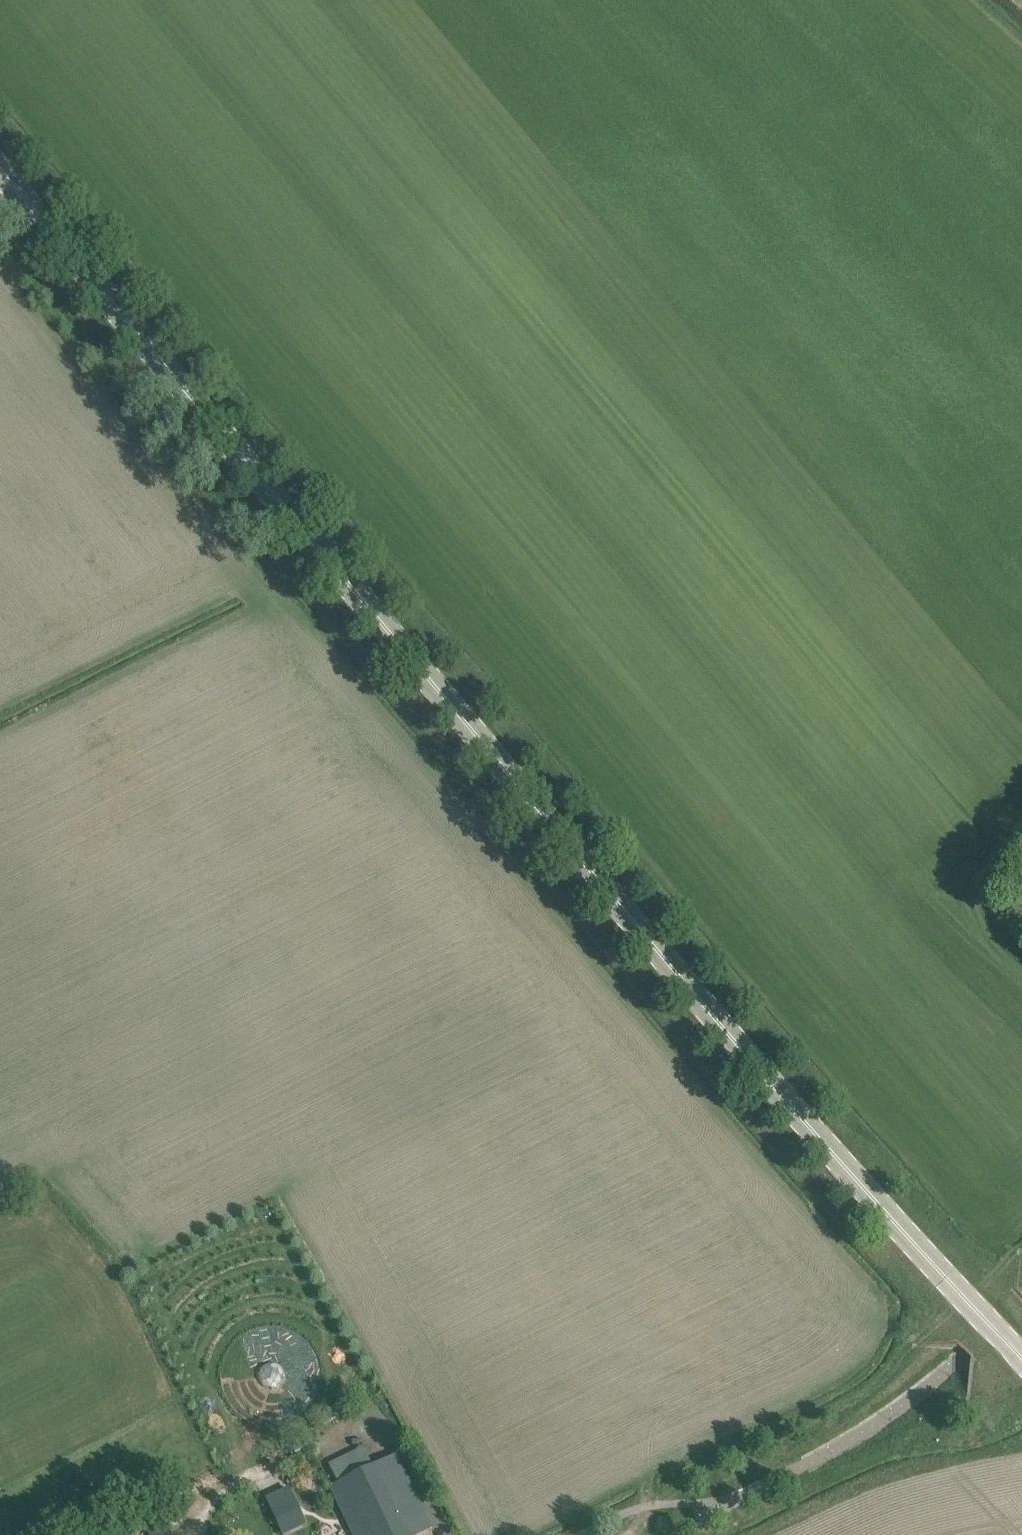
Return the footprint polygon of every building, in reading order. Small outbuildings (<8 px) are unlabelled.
[(433,1529),(397,1456),(330,1489),(352,1534),(420,1534),(433,1529)] [(296,1504),(273,1515),(281,1532),(304,1521),(296,1504)] [(166,1523),(148,1533),(149,1534),(172,1534),(166,1523)]
